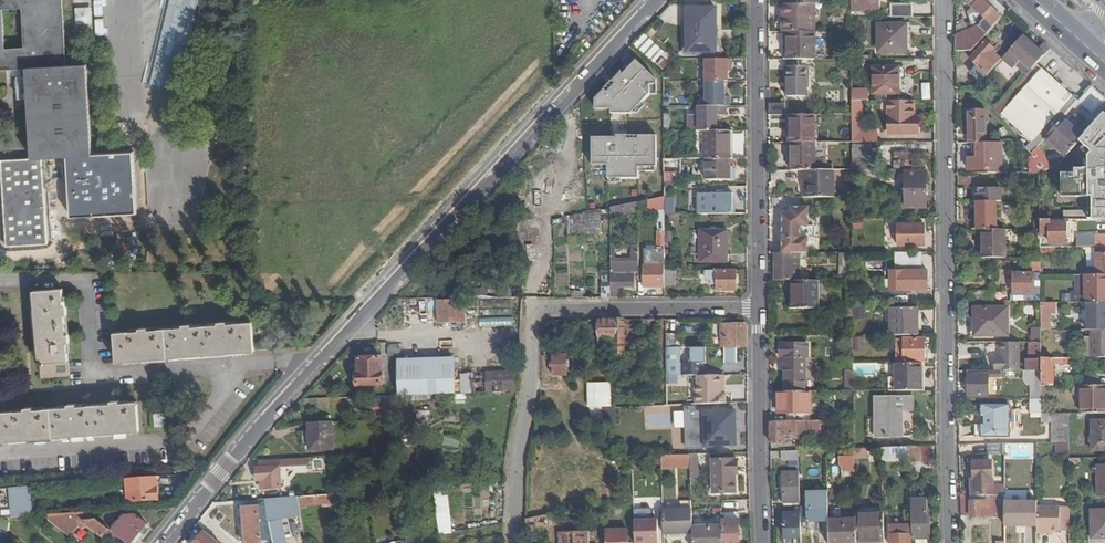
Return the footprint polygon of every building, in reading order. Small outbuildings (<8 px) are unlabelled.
[(6,70),(27,69),(32,160),(1,161),(5,247),(47,245),(42,159),(68,158),(71,218),(136,215),(133,154),(92,156),(87,65),(66,66),(63,0),(0,0),(0,70),(6,70)] [(198,0),(163,0),(146,85),(180,92),(198,0)] [(873,0),(851,0),(851,2),(859,2),(859,11),(880,11),(880,2),(873,2),(873,0)] [(956,37),(956,47),(956,52),(971,52),(1002,18),(981,0),(979,0),(971,7),(971,10),(967,14),(974,29),(956,37)] [(1002,18),(1005,14),(990,0),(981,0),(1002,18)] [(785,32),(788,32),(814,32),(814,17),(814,5),(791,5),(785,5),(785,23),(785,32)] [(76,25),(93,24),(93,6),(76,6),(76,25)] [(892,6),(892,18),(912,18),(912,6),(892,6)] [(716,9),(686,9),(686,53),(716,52),(716,9)] [(907,25),(878,25),(879,53),(908,53),(907,25)] [(814,32),(788,32),(788,60),(816,59),(816,32),(814,32)] [(1032,70),(1050,50),(1044,45),(1039,51),(1022,37),(1004,57),(1015,67),(1021,61),(1032,70)] [(644,49),(655,62),(664,54),(653,41),(644,49)] [(972,74),(981,83),(1001,61),(991,52),(994,50),(986,43),(970,60),(978,67),(972,74)] [(628,118),(666,80),(641,56),(597,101),(614,117),(620,111),(628,118)] [(808,68),(787,68),(787,97),(808,97),(808,68)] [(900,69),(874,69),(873,95),(900,95),(900,69)] [(1077,102),(1041,70),(1026,87),(1021,83),(1005,101),(994,112),(998,117),(1000,116),(1031,143),(1057,114),(1062,119),(1063,118),(1065,116),(1077,102)] [(1078,102),(1092,115),(1104,100),(1104,99),(1091,87),(1078,102)] [(865,90),(852,91),(852,101),(865,102),(865,90)] [(913,119),(913,101),(888,101),(888,122),(913,122),(913,119)] [(769,116),(785,116),(785,105),(769,105),(769,116)] [(968,111),(969,144),(977,144),(986,144),(986,111),(968,111)] [(698,115),(699,132),(705,132),(716,132),(716,115),(698,115)] [(815,143),(815,116),(789,116),(789,143),(791,143),(815,143)] [(1065,116),(1063,118),(1083,136),(1085,134),(1065,116)] [(1083,136),(1063,118),(1062,119),(1043,140),(1064,158),(1083,136)] [(853,143),(853,144),(877,143),(878,132),(861,132),(861,122),(852,122),(853,143)] [(913,122),(888,122),(888,134),(918,134),(919,124),(913,124),(913,122)] [(716,132),(705,132),(705,160),(706,160),(731,160),(731,132),(716,132)] [(609,178),(643,178),(643,163),(661,163),(661,134),(592,134),(592,168),(609,168),(609,178)] [(1043,140),(1041,142),(1062,160),(1064,158),(1043,140)] [(815,171),(815,143),(791,143),(791,171),(805,171),(815,171)] [(968,158),(968,173),(990,173),(989,151),(1007,152),(1007,144),(986,144),(977,144),(977,152),(973,152),(973,158),(968,158)] [(861,171),(870,171),(871,171),(871,147),(853,147),(853,171),(861,171)] [(1035,150),(1030,155),(1035,161),(1040,173),(1040,174),(1048,171),(1035,150)] [(895,154),(895,171),(905,171),(905,162),(909,162),(909,153),(895,154)] [(731,180),(731,160),(706,160),(707,181),(731,180)] [(681,163),(667,163),(667,174),(681,174),(681,163)] [(926,209),(926,170),(906,171),(906,209),(926,209)] [(805,171),(805,198),(835,198),(834,171),(815,171),(805,171)] [(976,203),(996,203),(1002,203),(1002,190),(986,190),(986,195),(976,196),(976,203)] [(709,194),(709,214),(732,214),(732,195),(709,194)] [(676,195),(667,196),(668,205),(677,205),(676,195)] [(664,198),(649,201),(649,213),(664,210),(664,198)] [(996,203),(976,203),(976,231),(982,231),(996,231),(996,203)] [(626,206),(618,207),(619,214),(627,212),(626,206)] [(782,215),(782,254),(800,254),(809,254),(808,208),(791,208),(791,215),(782,215)] [(584,214),(575,216),(575,239),(584,239),(584,214)] [(1040,231),(1040,233),(1049,233),(1049,245),(1066,244),(1066,240),(1070,240),(1069,223),(1048,223),(1048,221),(1040,221),(1040,231)] [(925,225),(899,226),(899,247),(925,246),(925,225)] [(982,259),(1005,259),(1005,231),(996,231),(982,231),(982,259)] [(700,232),(700,243),(728,242),(727,232),(700,232)] [(1087,247),(1104,247),(1104,236),(1076,236),(1076,248),(1087,247)] [(665,287),(665,286),(664,271),(665,243),(664,237),(659,237),(658,256),(652,256),(652,262),(645,262),(644,287),(665,287)] [(728,262),(728,242),(700,243),(700,262),(728,262)] [(1087,247),(1087,255),(1086,255),(1087,270),(1096,270),(1096,276),(1104,276),(1104,247),(1087,247)] [(611,276),(611,298),(618,298),(618,288),(634,287),(634,265),(639,265),(639,249),(632,249),(632,265),(623,265),(623,270),(611,270),(611,276)] [(853,253),(843,253),(843,281),(853,281),(853,253)] [(782,254),(776,254),(776,282),(790,282),(790,274),(800,274),(800,254),(782,254)] [(1013,274),(1013,302),(1040,302),(1040,277),(1040,258),(1032,258),(1032,271),(1034,271),(1034,274),(1013,274)] [(737,291),(737,270),(705,271),(706,279),(712,279),(712,285),(717,285),(717,290),(717,291),(737,291)] [(664,271),(665,286),(675,286),(675,271),(664,271)] [(916,272),(891,273),(891,291),(928,291),(928,278),(916,278),(916,272)] [(602,276),(602,298),(611,298),(611,276),(602,276)] [(1096,276),(1085,276),(1085,292),(1075,292),(1071,292),(1071,303),(1075,303),(1081,303),(1104,303),(1104,276),(1096,276)] [(1076,276),(1075,292),(1085,292),(1085,276),(1076,276)] [(466,281),(466,300),(522,298),(522,280),(466,281)] [(818,309),(818,281),(792,282),(793,309),(818,309)] [(41,379),(70,376),(67,344),(70,344),(69,335),(66,335),(65,316),(67,316),(67,307),(64,307),(63,290),(34,292),(41,379)] [(969,293),(969,302),(994,302),(994,293),(969,293)] [(464,300),(437,300),(438,325),(463,324),(464,300)] [(1054,314),(1054,303),(1040,304),(1040,329),(1040,332),(1050,332),(1050,314),(1054,314)] [(1075,303),(1075,331),(1091,331),(1104,331),(1104,303),(1081,303),(1075,303)] [(918,335),(918,308),(890,308),(890,336),(918,335)] [(1007,309),(974,309),(974,337),(1008,337),(1007,309)] [(624,320),(600,320),(600,349),(614,349),(614,355),(624,354),(624,320)] [(191,328),(191,326),(183,326),(183,329),(148,331),(148,329),(140,330),(140,332),(115,334),(117,364),(254,352),(252,324),(227,326),(227,323),(218,323),(218,326),(191,328)] [(722,325),(722,348),(748,348),(748,326),(722,325)] [(1040,344),(1040,332),(1040,329),(1031,329),(1031,344),(1040,344)] [(1085,359),(1104,359),(1104,331),(1091,331),(1091,337),(1085,338),(1085,359)] [(677,335),(667,335),(667,349),(677,349),(677,335)] [(905,339),(905,340),(905,351),(897,352),(897,363),(925,362),(924,339),(905,339)] [(905,351),(905,340),(897,340),(897,352),(905,351)] [(452,355),(452,341),(439,342),(439,355),(452,355)] [(1020,372),(1019,344),(1014,344),(1014,343),(999,343),(999,360),(994,360),(994,372),(998,372),(1020,372)] [(1040,371),(1040,360),(1040,344),(1031,344),(1030,344),(1029,360),(1027,360),(1027,371),(1032,371),(1040,371)] [(795,349),(780,349),(780,359),(785,359),(785,393),(806,392),(806,359),(810,359),(810,345),(795,345),(795,349)] [(667,349),(667,376),(697,376),(701,376),(701,371),(703,371),(703,360),(703,348),(692,349),(691,364),(680,364),(680,349),(677,349),(667,349)] [(567,356),(553,356),(553,376),(567,376),(567,356)] [(382,359),(358,359),(358,377),(355,377),(356,388),(382,386),(382,359)] [(426,396),(455,395),(454,360),(398,362),(398,398),(400,398),(426,396)] [(1040,371),(1041,384),(1052,383),(1052,365),(1062,365),(1062,360),(1040,360),(1040,371)] [(922,364),(896,364),(896,378),(896,391),(922,391),(922,364)] [(1040,400),(1041,387),(1041,384),(1040,371),(1032,371),(1032,400),(1040,400)] [(998,378),(998,372),(994,372),(968,372),(968,397),(988,397),(988,379),(998,378)] [(466,380),(467,395),(519,393),(519,373),(472,374),(472,379),(466,380)] [(697,376),(698,406),(727,405),(727,396),(721,396),(721,376),(701,376),(697,376)] [(614,406),(613,381),(589,382),(590,423),(603,423),(603,407),(614,406)] [(1081,386),(1080,414),(1104,414),(1104,386),(1081,386)] [(785,423),(811,422),(811,392),(806,392),(785,393),(778,393),(778,415),(785,415),(785,423)] [(655,394),(644,395),(643,405),(654,405),(655,394)] [(913,399),(876,399),(875,437),(902,437),(902,411),(913,411),(913,399)] [(1040,414),(1040,400),(1032,400),(1030,400),(1031,418),(1040,417),(1040,414)] [(111,403),(111,405),(77,408),(77,405),(68,406),(68,408),(33,411),(33,408),(25,409),(25,412),(0,414),(0,420),(2,442),(139,431),(137,403),(119,405),(119,402),(111,403)] [(1010,406),(982,407),(982,417),(985,418),(985,426),(982,426),(982,438),(1010,437),(1010,406)] [(418,411),(419,421),(431,419),(430,410),(418,411)] [(735,412),(704,413),(705,446),(735,445),(735,412)] [(1052,444),(1069,444),(1069,414),(1052,414),(1051,417),(1052,444)] [(166,415),(155,416),(156,427),(167,426),(166,415)] [(811,422),(785,423),(771,423),(771,444),(785,444),(785,436),(796,436),(796,429),(810,429),(810,434),(820,434),(820,422),(811,422)] [(1092,422),(1092,451),(1104,451),(1104,422),(1092,422)] [(333,423),(308,424),(309,452),(333,450),(333,423)] [(1003,445),(989,445),(989,455),(1003,455),(1003,445)] [(920,448),(909,449),(910,462),(920,462),(920,448)] [(882,463),(910,462),(909,449),(881,450),(882,463)] [(854,457),(854,459),(867,458),(867,450),(854,450),(854,457)] [(798,452),(782,453),(783,461),(799,461),(798,452)] [(691,469),(691,456),(662,457),(662,471),(691,469)] [(854,459),(854,457),(839,457),(839,467),(854,466),(854,459)] [(314,471),(325,470),(325,459),(313,459),(314,471)] [(382,459),(367,460),(367,468),(382,467),(382,459)] [(281,489),(279,460),(259,461),(260,469),(255,470),(256,482),(260,481),(261,491),(281,489)] [(719,461),(721,494),(736,494),(736,472),(738,472),(738,460),(719,461)] [(972,481),(973,497),(1004,497),(1004,488),(991,489),(990,463),(973,463),(973,481),(972,481)] [(800,503),(799,473),(783,474),(783,504),(800,503)] [(158,501),(157,479),(127,481),(128,503),(158,501)] [(31,488),(15,489),(17,518),(33,517),(31,488)] [(436,494),(438,513),(452,511),(449,492),(436,494)] [(828,523),(828,522),(827,493),(806,493),(807,524),(828,523)] [(346,503),(345,494),(330,495),(299,497),(300,504),(301,510),(307,509),(307,506),(346,503)] [(299,497),(266,500),(267,515),(279,515),(278,506),(285,506),(285,512),(297,510),(296,505),(300,504),(299,497)] [(970,518),(984,518),(1004,517),(1004,497),(973,497),(961,498),(961,516),(970,517),(970,518)] [(911,501),(911,512),(912,526),(912,541),(916,541),(927,540),(929,540),(927,501),(911,501)] [(271,536),(268,523),(260,523),(259,507),(243,509),(245,542),(261,542),(261,537),(271,536)] [(1047,531),(1051,531),(1059,531),(1059,507),(1037,507),(1037,534),(1047,534),(1047,531)] [(663,511),(663,535),(693,534),(693,528),(692,510),(663,511)] [(1091,511),(1091,540),(1104,540),(1104,511),(1091,511)] [(103,538),(109,530),(88,513),(44,516),(63,532),(77,525),(77,523),(83,522),(103,538)] [(800,514),(784,514),(785,542),(794,542),(794,539),(801,539),(800,514)] [(883,514),(856,514),(856,521),(857,542),(884,542),(883,514)] [(112,532),(125,542),(132,542),(147,526),(136,516),(125,517),(112,532)] [(551,525),(549,516),(527,519),(526,528),(540,526),(540,527),(551,525)] [(722,520),(722,528),(723,542),(738,542),(737,520),(722,520)] [(828,522),(828,523),(828,527),(829,542),(857,542),(856,521),(828,522)] [(905,526),(890,527),(891,542),(912,542),(912,541),(912,526),(905,526)] [(722,528),(693,528),(693,534),(693,542),(723,542),(722,528)] [(606,542),(628,542),(628,531),(606,531),(606,542)] [(205,532),(197,542),(219,542),(205,532)] [(560,534),(560,542),(588,542),(598,542),(597,532),(560,534)]
